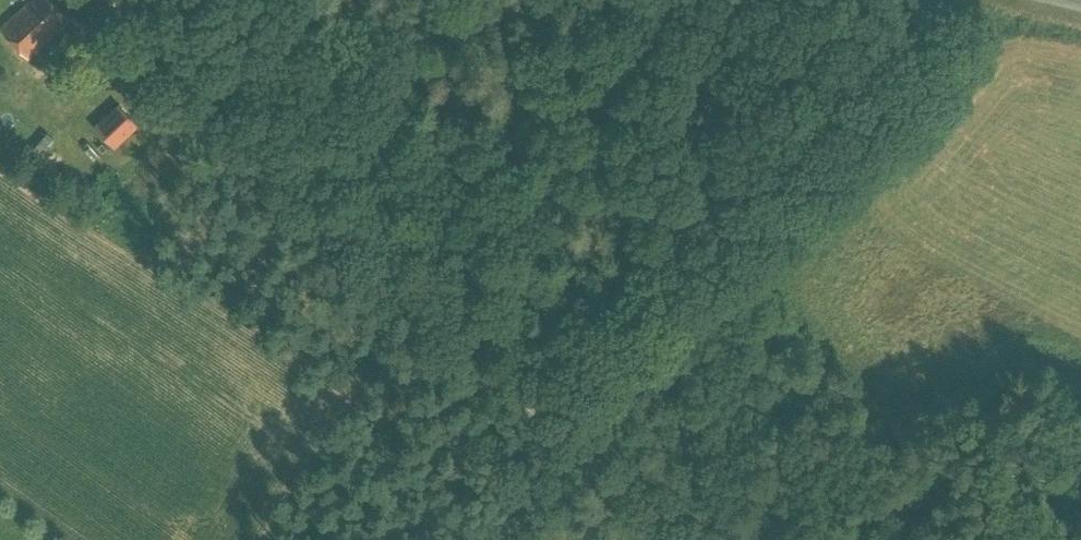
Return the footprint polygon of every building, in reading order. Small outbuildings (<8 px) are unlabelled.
[(39,46),(67,19),(49,0),(29,0),(10,18),(0,28),(0,29),(27,57),(39,46)] [(140,125),(119,103),(95,125),(115,147),(140,125)]
